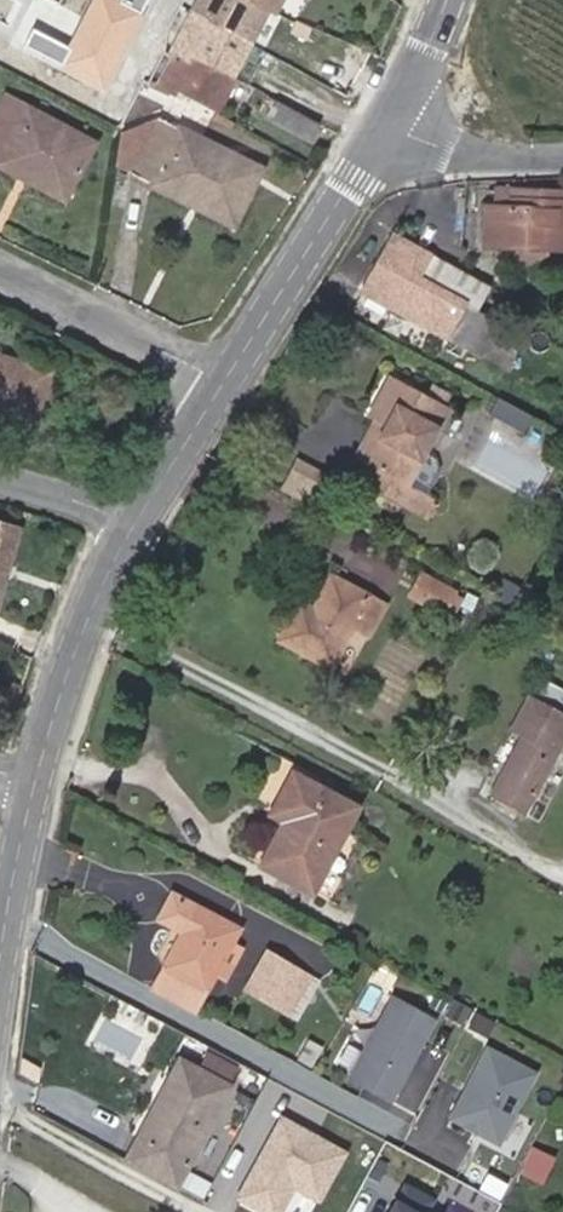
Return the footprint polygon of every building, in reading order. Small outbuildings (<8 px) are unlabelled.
[(148,21),(144,19),(146,15),(116,0),(103,0),(63,74),(107,96),(148,21)] [(235,74),(268,10),(249,0),(199,0),(171,50),(177,53),(183,55),(235,74)] [(268,10),(273,12),(281,0),(249,0),(268,10)] [(183,55),(177,53),(158,85),(163,87),(166,82),(216,109),(235,74),(183,55)] [(322,121),(268,92),(264,100),(271,105),(267,113),(312,138),(322,121)] [(69,188),(94,140),(8,93),(0,108),(0,162),(18,172),(22,163),(69,188)] [(153,182),(187,200),(191,193),(237,216),(262,168),(257,165),(163,118),(135,173),(153,182)] [(22,163),(18,172),(64,197),(69,188),(22,163)] [(497,188),(496,206),(488,205),(486,245),(522,247),(521,261),(547,262),(548,247),(562,247),(562,198),(514,197),(514,189),(497,188)] [(562,198),(562,190),(514,189),(514,197),(562,198)] [(191,193),(187,200),(233,223),(237,216),(191,193)] [(490,289),(393,236),(364,290),(510,368),(515,356),(490,342),(500,323),(478,311),(490,289)] [(32,428),(50,368),(0,353),(0,418),(32,428)] [(389,427),(370,465),(361,482),(410,508),(419,490),(406,483),(446,405),(391,375),(369,415),(377,420),(389,427)] [(389,427),(377,420),(357,458),(370,465),(389,427)] [(296,459),(282,485),(308,500),(323,473),(296,459)] [(20,530),(0,524),(0,596),(20,530)] [(333,532),(323,550),(394,587),(403,568),(333,532)] [(455,590),(423,572),(412,595),(444,611),(455,590)] [(387,603),(332,574),(314,608),(301,602),(280,639),(332,666),(353,625),(370,634),(387,603)] [(531,693),(512,729),(523,735),(492,794),(526,812),(562,742),(562,710),(531,693)] [(359,806),(293,771),(271,813),(284,821),(262,864),(315,892),(359,806)] [(193,983),(208,990),(217,972),(234,941),(240,928),(175,892),(160,919),(185,933),(156,987),(183,1002),(193,983)] [(244,947),(234,941),(217,972),(227,977),(244,947)] [(250,990),(299,1017),(321,980),(271,952),(250,990)] [(197,1010),(208,990),(193,983),(183,1002),(197,1010)] [(395,997),(352,1078),(393,1100),(436,1019),(395,997)] [(452,1118),(501,1143),(538,1073),(490,1048),(452,1118)] [(231,1085),(239,1070),(211,1055),(203,1069),(231,1085)] [(183,1059),(168,1086),(177,1092),(191,1063),(183,1059)] [(231,1085),(203,1069),(191,1063),(177,1092),(168,1086),(129,1158),(179,1184),(231,1085)] [(299,1187),(325,1200),(353,1147),(282,1111),(238,1196),(269,1211),(286,1211),(299,1187)] [(459,1189),(447,1211),(482,1211),(486,1204),(459,1189)]
